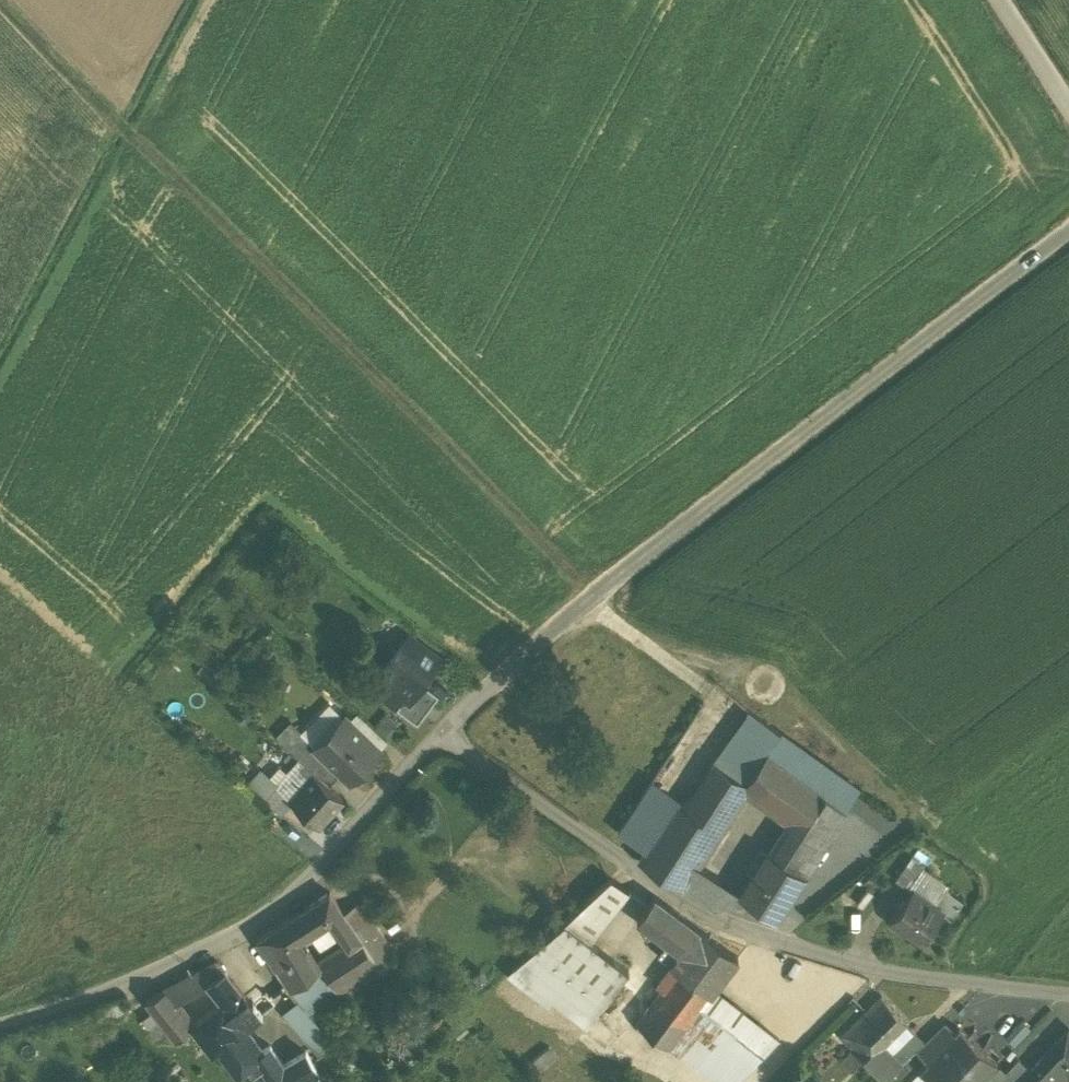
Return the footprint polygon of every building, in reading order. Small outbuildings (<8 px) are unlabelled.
[(410,634),(379,674),(406,694),(410,697),(421,682),(440,657),(410,634)] [(406,694),(379,674),(370,687),(397,707),(406,694)] [(438,694),(421,682),(410,697),(406,694),(397,707),(417,722),(438,694)] [(686,804),(677,799),(647,848),(641,857),(675,879),(674,880),(716,906),(741,894),(739,894),(741,891),(702,866),(700,869),(692,864),(744,782),(803,824),(781,857),(804,872),(858,785),(749,706),(686,804)] [(374,728),(392,735),(399,717),(381,710),(374,728)] [(317,746),(316,747),(342,772),(349,779),(379,749),(345,717),(317,746)] [(342,772),(316,747),(317,746),(305,734),(290,749),(314,771),(330,785),(342,772)] [(330,785),(314,771),(289,798),(319,825),(344,798),(330,785)] [(652,779),(621,828),(647,848),(677,799),(652,779)] [(741,891),(739,894),(741,894),(777,917),(805,873),(781,857),(768,849),(741,891)] [(909,857),(893,879),(905,888),(921,865),(909,857)] [(659,981),(632,962),(628,969),(589,941),(628,889),(611,877),(507,974),(547,1003),(550,998),(587,1025),(611,991),(638,1011),(631,1021),(714,1081),(738,1081),(780,1038),(715,989),(712,993),(672,964),(659,981)] [(934,905),(910,888),(887,921),(903,933),(905,930),(920,940),(940,912),(941,911),(934,905)] [(945,890),(934,905),(941,911),(940,912),(948,918),(961,900),(945,890)] [(330,891),(309,905),(320,919),(326,915),(349,947),(321,966),(339,993),(379,964),(330,891)] [(739,956),(654,895),(637,919),(681,951),(672,964),(712,993),(715,989),(739,956)] [(320,919),(309,905),(296,913),(305,929),(320,919)] [(296,913),(257,938),(285,982),(303,969),(307,975),(317,968),(296,936),(305,929),(296,913)] [(217,961),(147,997),(154,1007),(169,1027),(177,1036),(192,1025),(192,1024),(172,998),(209,980),(224,970),(217,961)] [(317,968),(307,975),(303,969),(285,982),(309,1008),(322,1002),(339,993),(321,966),(317,968)] [(224,970),(209,980),(219,993),(235,983),(224,970)] [(255,976),(239,987),(235,983),(219,993),(224,999),(245,1026),(275,1002),(255,976)] [(881,996),(849,1026),(859,1037),(867,1029),(879,1043),(904,1020),(881,996)] [(855,997),(830,1025),(840,1034),(865,1005),(855,997)] [(224,999),(196,1020),(217,1047),(245,1026),(224,999)] [(334,1042),(297,999),(287,1011),(312,1040),(312,1041),(323,1053),(326,1050),(334,1042)] [(309,1008),(307,1010),(325,1029),(335,1021),(322,1002),(309,1008)] [(169,1027),(154,1007),(143,1016),(158,1035),(169,1027)] [(217,1047),(196,1020),(192,1024),(192,1025),(212,1050),(217,1047)] [(924,1041),(915,1050),(927,1061),(953,1033),(944,1023),(924,1041)] [(245,1026),(217,1047),(237,1072),(247,1064),(257,1056),(264,1051),(245,1026)] [(867,1029),(859,1037),(849,1026),(840,1034),(884,1080),(899,1066),(888,1054),(878,1044),(879,1043),(867,1029)] [(920,1069),(934,1081),(944,1081),(978,1045),(959,1028),(927,1061),(920,1069)] [(1043,1057),(1065,1078),(1068,1081),(1068,1030),(1068,1029),(1043,1057)] [(913,1030),(894,1048),(905,1060),(915,1050),(924,1041),(913,1030)] [(944,1081),(980,1081),(997,1063),(978,1045),(944,1081)] [(283,1065),(270,1046),(264,1051),(257,1056),(263,1064),(275,1081),(307,1081),(319,1075),(305,1052),(283,1065)] [(905,1060),(894,1048),(888,1054),(899,1066),(905,1060)] [(856,1065),(847,1054),(836,1064),(846,1074),(856,1065)] [(257,1056),(247,1064),(253,1071),(263,1064),(257,1056)] [(1021,1081),(1061,1081),(1065,1078),(1043,1057),(1030,1070),(1031,1071),(1021,1081)] [(1001,1078),(1005,1081),(1021,1081),(1031,1071),(1030,1070),(1018,1059),(1001,1078)]
